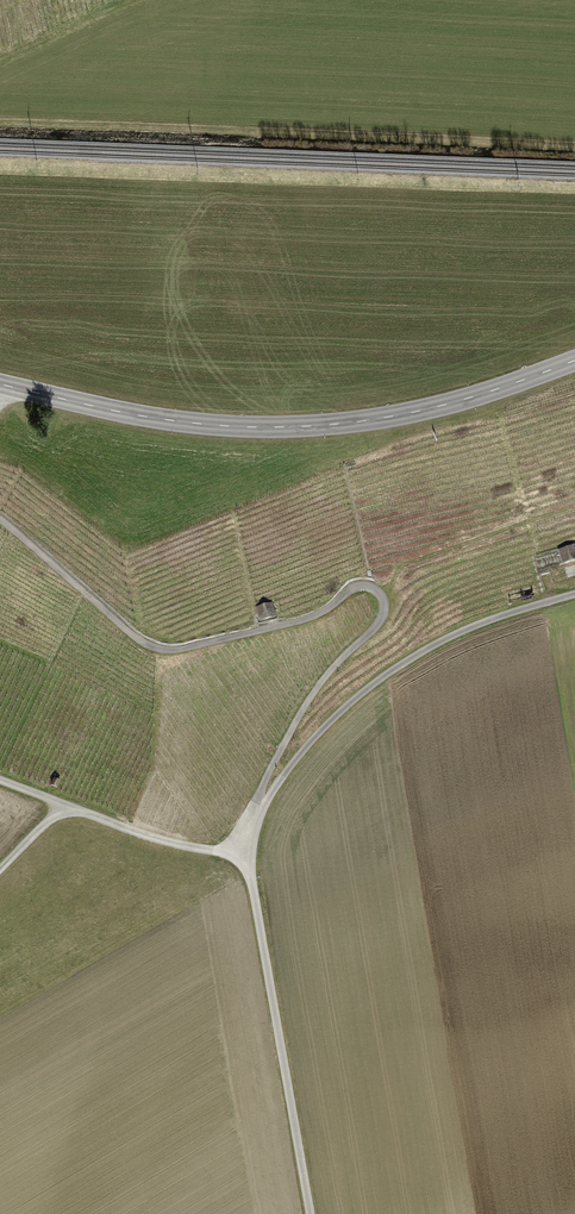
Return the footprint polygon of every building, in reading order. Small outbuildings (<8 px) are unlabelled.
[(561,552),(564,563),(574,560),(574,552),(574,548),(561,552)] [(270,604),(257,607),(261,621),(274,618),(270,604)]
